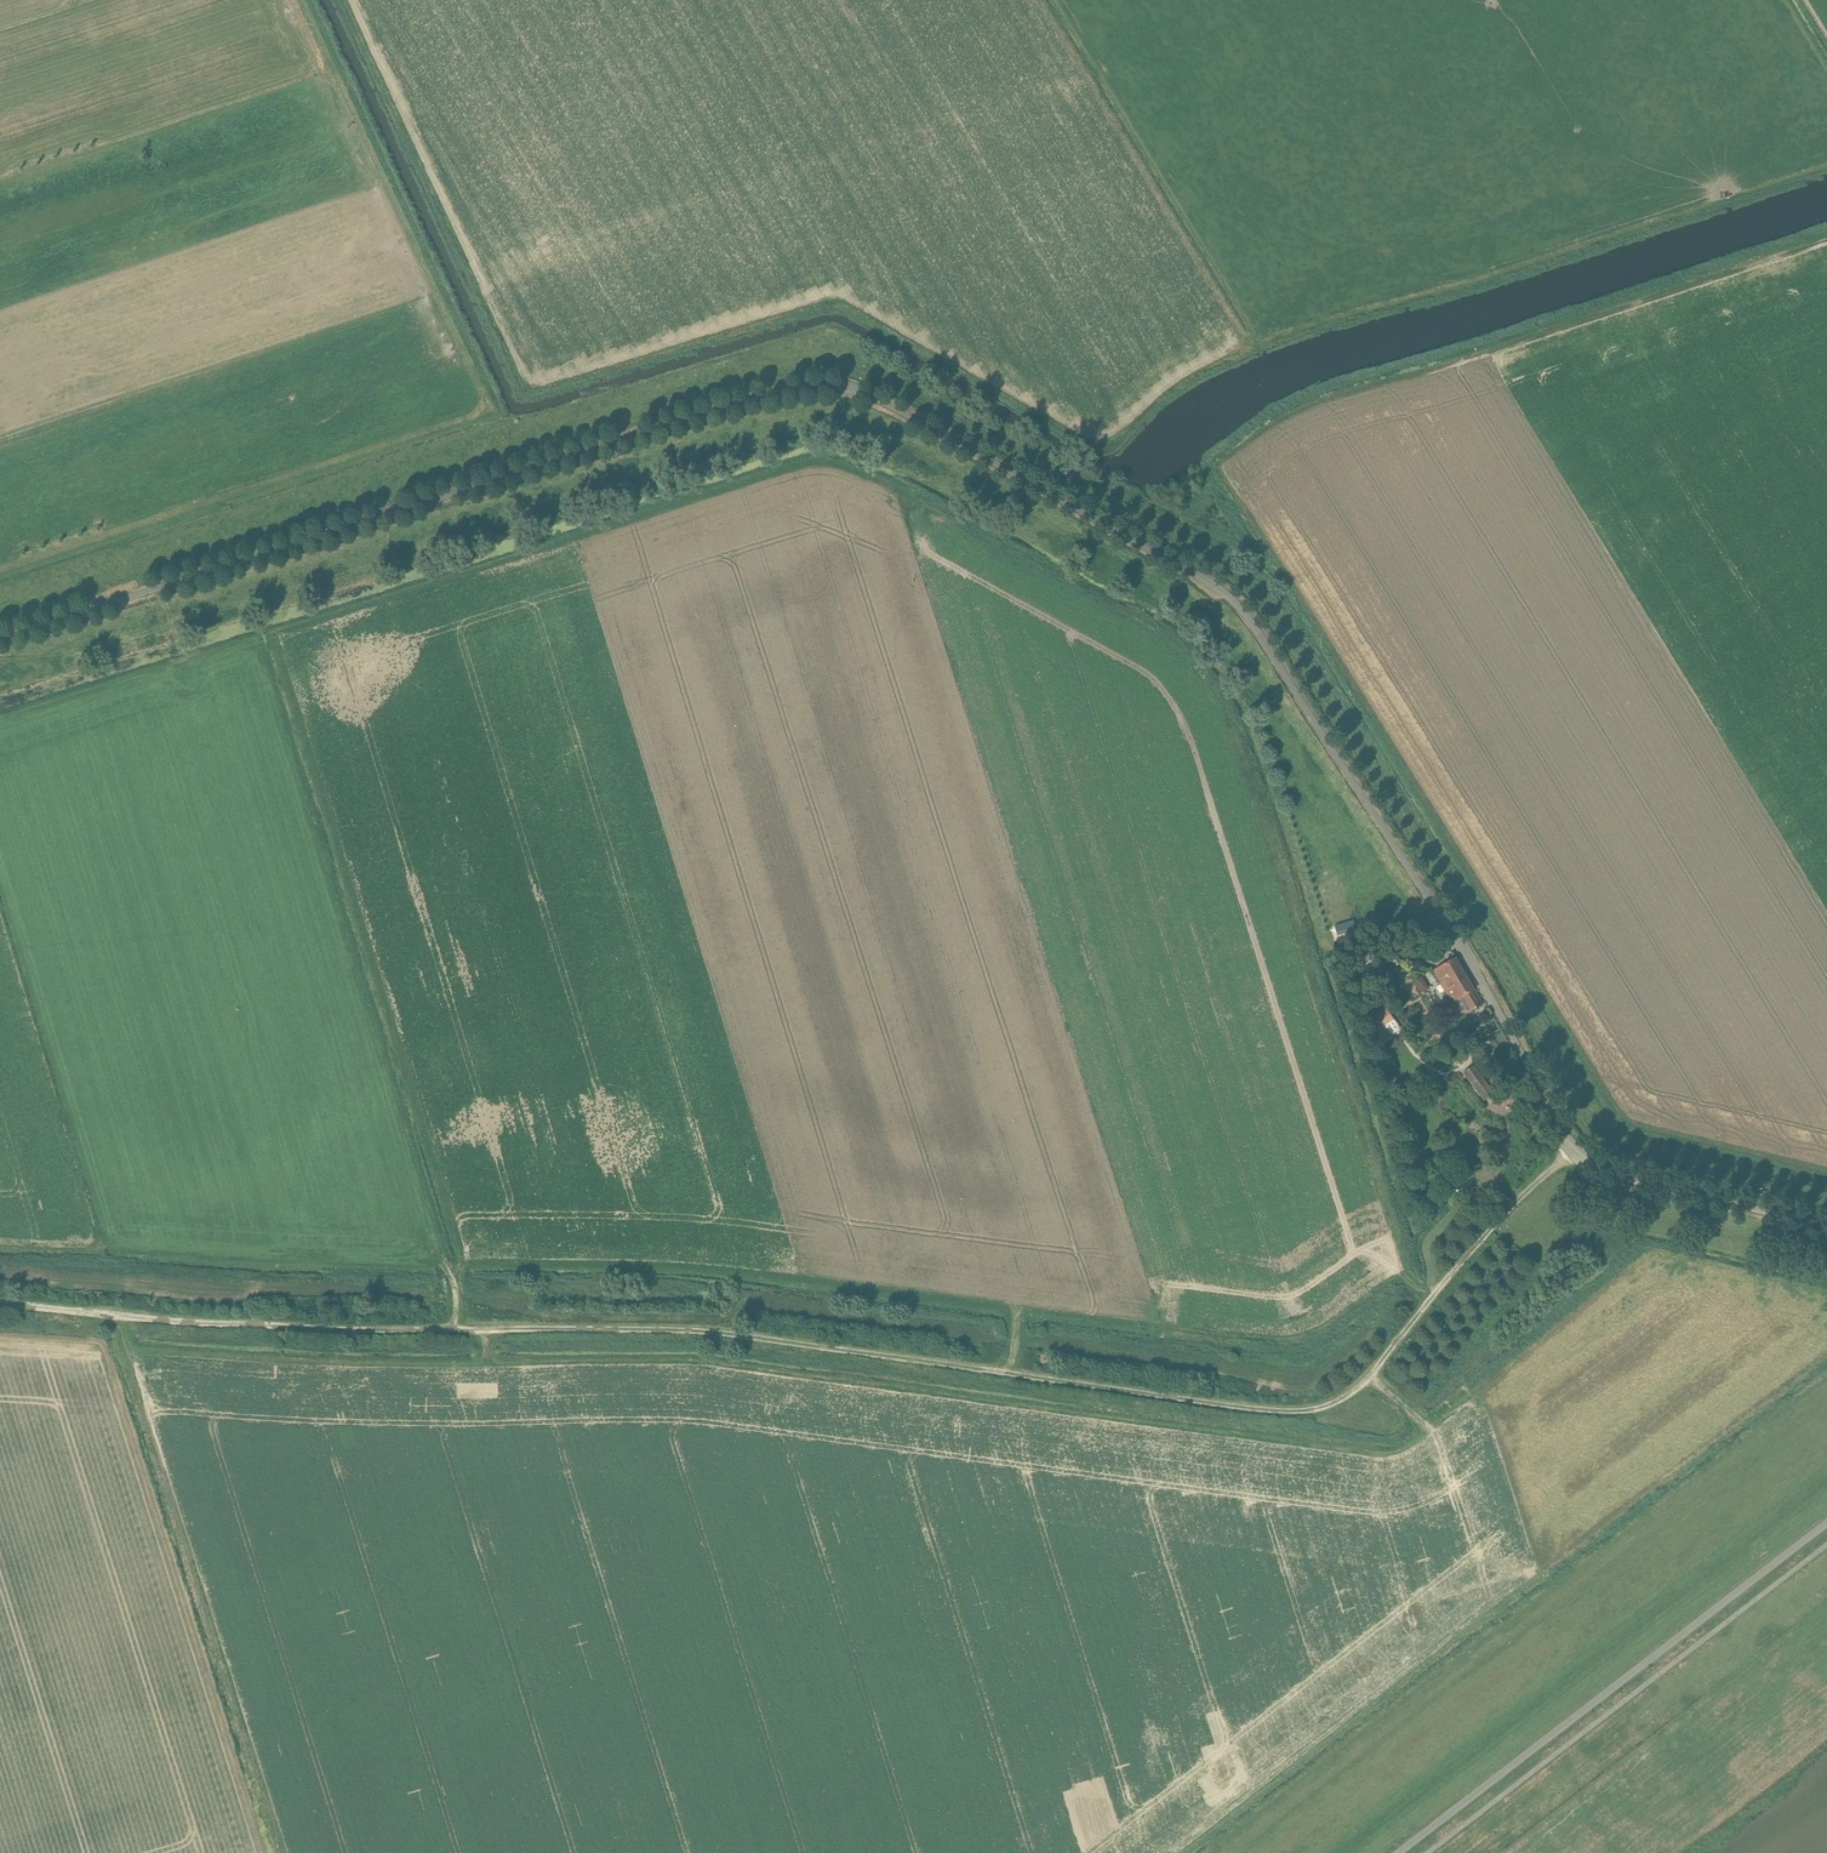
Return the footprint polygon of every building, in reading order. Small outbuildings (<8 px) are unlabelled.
[(1393,950),(1386,955),(1395,967),(1398,965),(1402,962),(1396,955),(1393,950)] [(1474,990),(1455,958),(1433,971),(1452,1003),(1457,1000),(1465,1014),(1482,1004),(1474,990)] [(1371,959),(1360,970),(1368,977),(1378,966),(1371,959)] [(1372,1017),(1365,1022),(1379,1042),(1390,1035),(1400,1028),(1394,1019),(1386,1008),(1372,1017)] [(1495,1093),(1475,1066),(1463,1072),(1484,1101),(1495,1093)]
